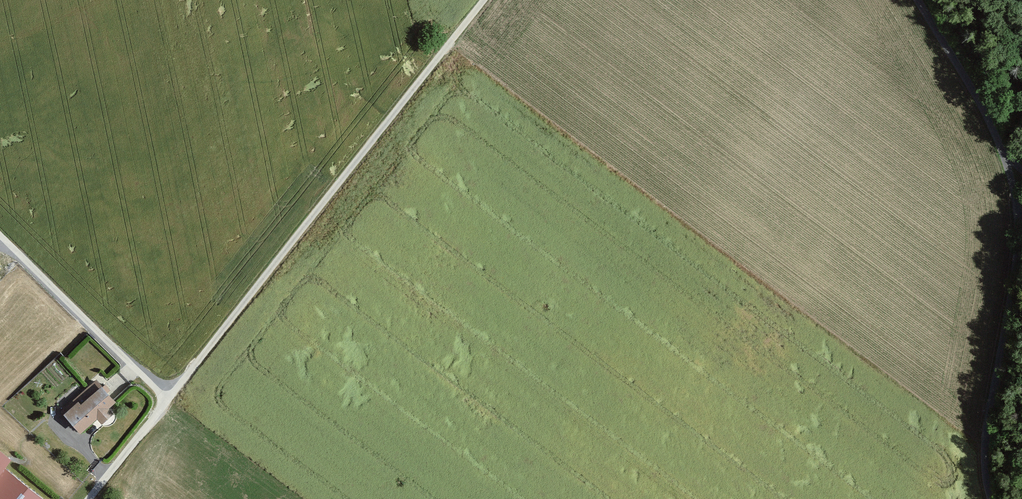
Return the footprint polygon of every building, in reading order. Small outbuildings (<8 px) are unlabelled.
[(104,383),(67,415),(87,438),(124,407),(104,383)] [(0,450),(0,498),(43,498),(5,469),(13,459),(0,450)]
